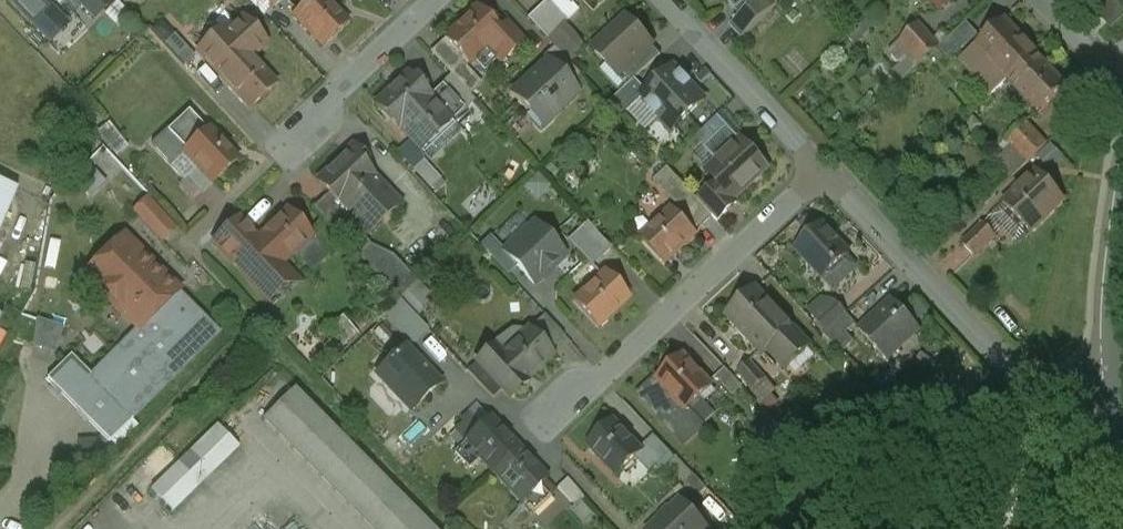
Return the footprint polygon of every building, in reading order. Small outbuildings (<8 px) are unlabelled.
[(33,27),(61,0),(7,0),(33,27)] [(96,0),(74,0),(93,20),(104,9),(96,0)] [(272,9),(282,0),(264,0),(272,9)] [(293,16),(323,47),(348,23),(326,0),(311,0),(293,16)] [(567,22),(547,0),(527,19),(547,40),(567,22)] [(742,15),(743,16),(760,0),(728,0),(742,15)] [(743,16),(742,15),(731,26),(743,38),(777,6),(772,0),(760,0),(743,16)] [(941,11),(952,0),(931,0),(941,11)] [(507,26),(499,33),(477,9),(445,38),(469,64),(486,48),(500,63),(522,42),(507,26)] [(652,45),(626,18),(593,49),(607,65),(614,65),(622,73),(651,46),(652,45)] [(243,19),(202,57),(221,77),(247,54),(248,55),(263,40),(243,19)] [(1036,54),(1006,22),(977,49),(1007,82),(1036,54)] [(939,48),(938,49),(950,62),(978,36),(966,23),(939,48)] [(939,48),(918,25),(900,42),(922,65),(938,49),(939,48)] [(651,46),(622,73),(632,83),(635,80),(661,55),(651,46)] [(580,75),(554,47),(543,58),(546,62),(547,61),(570,85),(580,75)] [(247,54),(221,77),(250,109),(276,85),(248,55),(247,54)] [(1066,87),(1036,54),(1007,82),(1038,114),(1066,87)] [(570,85),(547,61),(546,62),(511,94),(529,113),(539,105),(552,119),(578,94),(570,85)] [(647,92),(641,99),(642,100),(672,131),(704,101),(673,68),(647,92)] [(428,97),(407,75),(376,104),(420,151),(435,137),(429,131),(444,117),(446,116),(428,97)] [(475,101),(451,75),(428,97),(446,116),(444,117),(451,124),(475,101)] [(632,83),(608,105),(621,119),(642,100),(641,99),(647,92),(635,80),(632,83)] [(208,130),(189,110),(151,145),(172,167),(185,154),(197,167),(213,184),(238,160),(209,129),(208,130)] [(1046,146),(1025,124),(1007,140),(1028,163),(1046,146)] [(727,127),(704,148),(717,162),(706,172),(717,184),(699,201),(712,216),(717,221),(737,203),(734,200),(767,168),(741,140),(740,141),(727,127)] [(441,189),(449,180),(411,144),(402,153),(441,189)] [(349,153),(318,182),(330,194),(368,235),(381,223),(370,212),(389,194),(363,166),(368,162),(352,145),(346,151),(349,153)] [(400,184),(413,172),(389,145),(376,157),(400,184)] [(213,184),(197,167),(187,177),(203,194),(213,184)] [(691,193),(668,168),(653,181),(676,206),(691,193)] [(1037,172),(1003,204),(1031,233),(1065,201),(1037,172)] [(19,192),(0,183),(0,235),(19,192)] [(699,201),(691,193),(676,206),(672,209),(694,233),(712,216),(699,201)] [(368,235),(330,194),(314,209),(323,219),(343,241),(358,256),(369,245),(364,239),(368,235)] [(175,230),(148,201),(136,212),(163,241),(175,230)] [(672,209),(641,239),(665,264),(696,235),(694,233),(672,209)] [(308,234),(287,212),(257,240),(256,241),(280,266),(282,265),(310,238),(311,237),(308,234)] [(239,219),(214,244),(225,255),(248,233),(239,223),(241,221),(239,219)] [(343,241),(323,219),(308,234),(311,237),(310,238),(328,256),(343,241)] [(280,266),(256,241),(257,240),(241,221),(239,223),(248,233),(225,255),(234,266),(236,264),(241,270),(240,271),(263,295),(288,271),(282,265),(280,266)] [(612,248),(588,223),(568,242),(592,267),(612,248)] [(564,256),(535,224),(504,253),(534,285),(564,256)] [(983,225),(962,245),(974,258),(995,237),(983,225)] [(850,255),(822,226),(796,250),(824,279),(850,255)] [(491,237),(481,247),(491,258),(501,248),(491,237)] [(138,328),(176,290),(127,238),(87,276),(138,328)] [(394,257),(369,245),(358,256),(400,300),(418,283),(394,257)] [(605,273),(574,302),(597,328),(628,299),(605,273)] [(792,327),(755,289),(726,316),(763,355),(768,350),(773,346),(776,349),(782,343),(779,340),(792,327)] [(218,333),(176,290),(138,328),(92,373),(134,417),(218,333)] [(416,344),(433,330),(406,298),(389,312),(416,344)] [(920,330),(892,300),(859,330),(887,360),(920,330)] [(846,314),(836,302),(816,321),(827,332),(846,314)] [(827,332),(824,335),(841,354),(854,342),(847,334),(856,325),(846,314),(827,332)] [(544,316),(537,327),(564,345),(571,335),(544,316)] [(40,320),(35,349),(62,353),(67,324),(40,320)] [(792,327),(779,340),(782,343),(776,349),(773,346),(768,350),(786,370),(811,347),(792,327)] [(528,331),(501,356),(493,347),(476,363),(476,364),(502,391),(507,396),(519,384),(521,385),(523,383),(525,386),(527,384),(524,382),(552,356),(528,331)] [(406,344),(376,376),(422,420),(452,388),(406,344)] [(134,417),(92,373),(71,352),(45,378),(108,443),(134,417)] [(684,356),(658,380),(687,411),(713,387),(684,356)] [(765,380),(749,362),(738,373),(754,391),(765,380)] [(502,391),(476,364),(467,372),(493,399),(502,391)] [(742,387),(725,369),(715,378),(732,396),(742,387)] [(658,380),(657,379),(639,397),(684,445),(702,427),(687,411),(658,380)] [(295,389),(264,420),(371,528),(433,528),(295,389)] [(490,419),(464,442),(493,473),(518,449),(490,419)] [(643,453),(614,421),(588,446),(617,477),(643,453)] [(222,422),(155,487),(178,511),(245,446),(222,422)] [(671,453),(655,436),(646,445),(662,462),(671,453)] [(518,449),(493,473),(522,504),(547,480),(518,449)] [(652,528),(706,528),(681,502),(652,528)]
